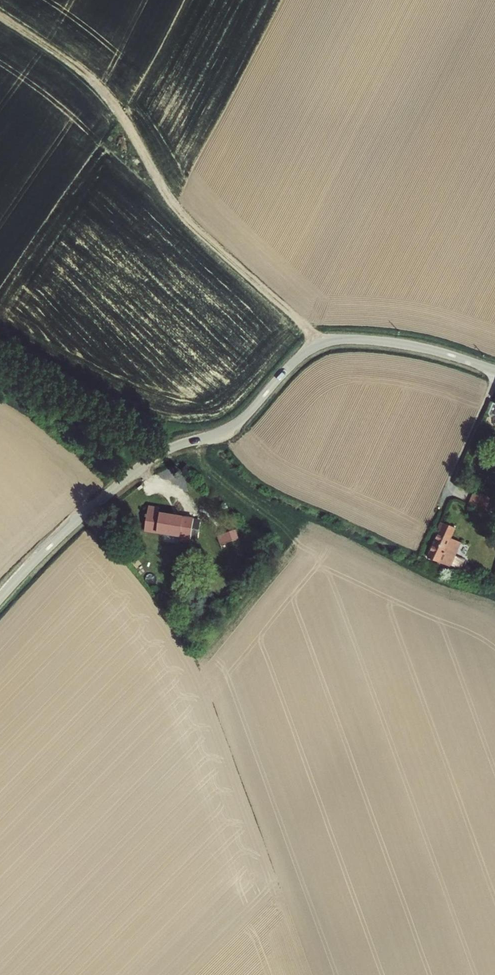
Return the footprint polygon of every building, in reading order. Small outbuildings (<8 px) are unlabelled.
[(488,498),(475,492),(469,506),(482,512),(488,498)] [(141,507),(140,513),(136,532),(172,538),(172,543),(181,545),(182,540),(186,521),(150,514),(151,509),(141,507)] [(186,521),(182,540),(191,542),(194,522),(186,521)] [(429,560),(438,564),(442,554),(447,555),(454,541),(448,538),(452,529),(440,524),(438,528),(441,529),(429,560)] [(458,572),(461,571),(464,563),(463,560),(453,556),(458,543),(454,541),(447,555),(442,554),(438,564),(448,568),(446,573),(456,577),(458,572)]
